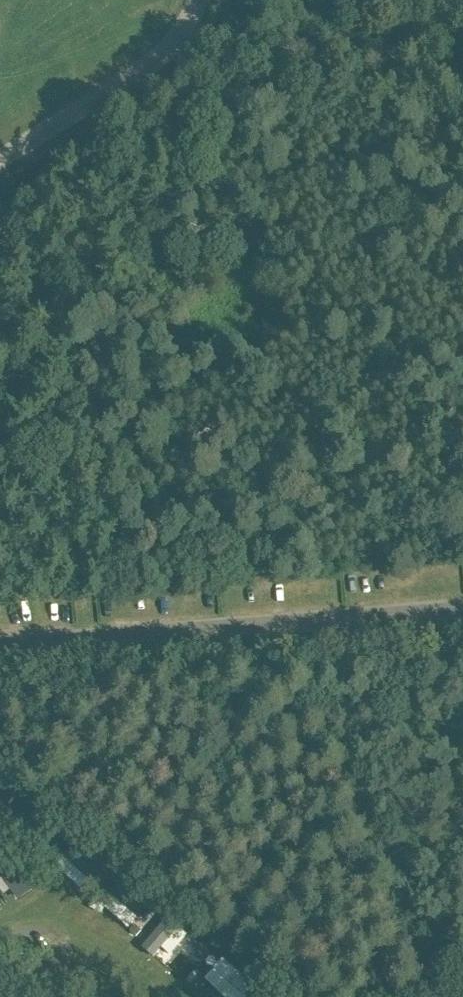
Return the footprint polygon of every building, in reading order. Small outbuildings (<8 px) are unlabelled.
[(19,900),(42,884),(19,851),(15,853),(10,845),(0,851),(0,872),(19,900)] [(224,996),(247,996),(256,989),(223,957),(203,977),(224,996)]
